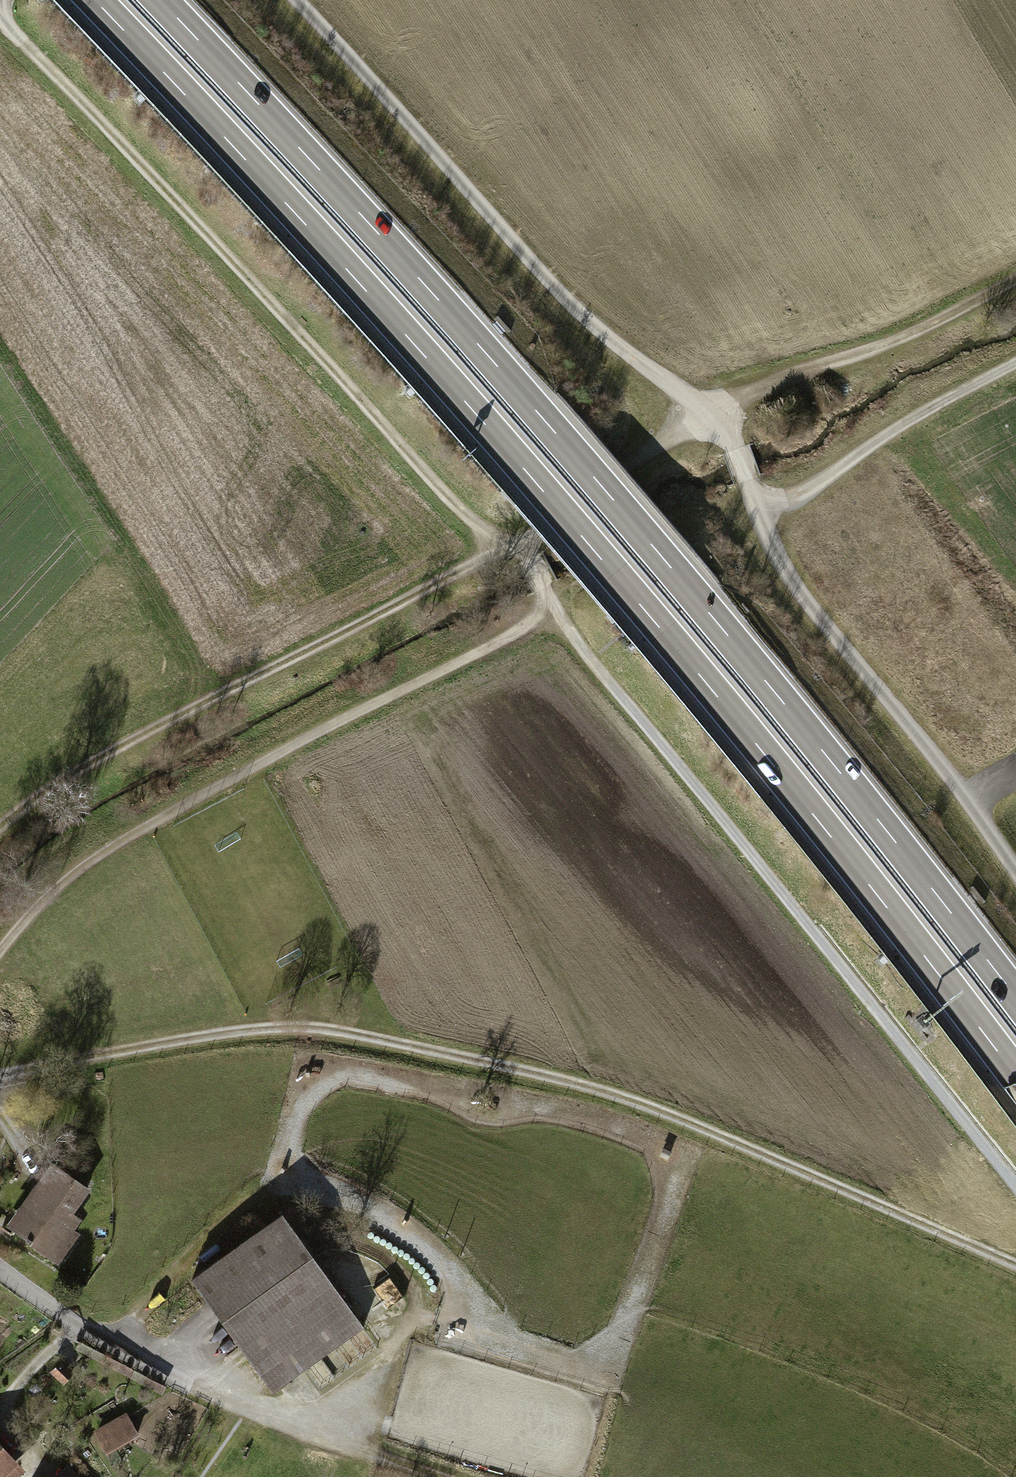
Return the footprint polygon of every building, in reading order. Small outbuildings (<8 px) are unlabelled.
[(41,1167),(6,1225),(60,1258),(95,1200),(41,1167)] [(191,1277),(265,1391),(355,1333),(282,1219),(191,1277)] [(121,1415),(90,1434),(103,1457),(135,1438),(121,1415)] [(21,1476),(0,1454),(0,1476),(20,1476),(21,1476)] [(65,1476),(88,1476),(77,1466),(65,1476)]
